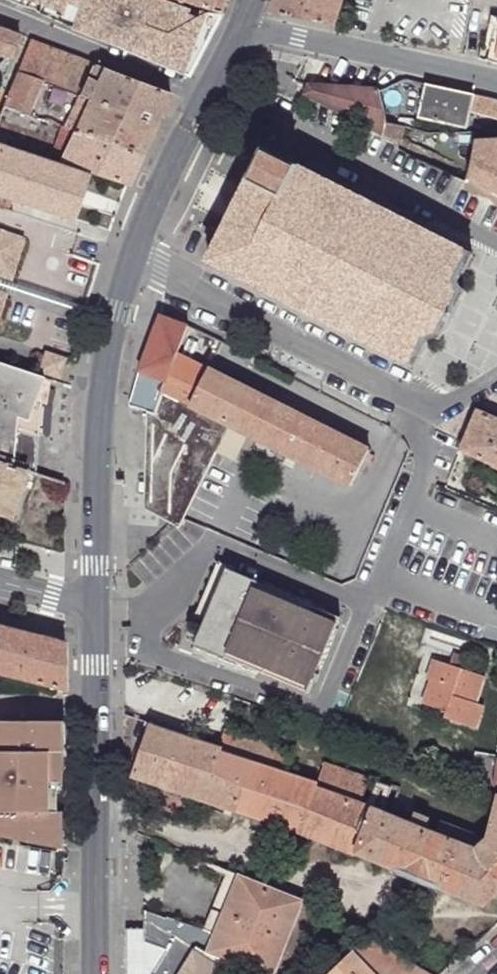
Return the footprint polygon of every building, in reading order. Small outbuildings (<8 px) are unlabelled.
[(190,78),(223,15),(172,0),(6,0),(72,28),(75,31),(84,35),(190,78)] [(223,15),(227,0),(172,0),(223,15)] [(270,13),(334,28),(343,0),(274,0),(270,13)] [(496,17),(486,62),(496,65),(496,17)] [(0,29),(0,56),(4,57),(2,63),(0,63),(0,83),(2,83),(20,37),(0,29)] [(41,46),(30,41),(17,74),(28,78),(41,46)] [(64,54),(41,46),(28,78),(51,85),(64,54)] [(95,66),(64,54),(51,85),(81,96),(95,66)] [(170,94),(95,66),(81,96),(156,124),(170,94)] [(28,78),(17,74),(3,107),(141,154),(156,124),(81,96),(51,85),(28,78)] [(311,85),(308,85),(304,95),(400,145),(402,139),(404,129),(390,127),(380,90),(311,85)] [(474,95),(425,85),(418,116),(467,126),(474,95)] [(476,96),(472,134),(496,134),(496,101),(485,98),(476,96)] [(3,107),(0,115),(0,144),(60,164),(91,174),(126,185),(141,154),(3,107)] [(475,139),(473,148),(466,178),(496,195),(496,138),(475,139)] [(0,144),(0,196),(5,198),(76,222),(91,174),(60,164),(0,144)] [(473,251),(260,148),(250,168),(241,182),(239,185),(214,238),(203,261),(415,367),(419,360),(418,359),(427,340),(429,341),(430,339),(433,337),(435,337),(438,338),(439,337),(441,337),(443,332),(442,332),(444,328),(445,328),(447,325),(446,324),(455,306),(456,306),(458,303),(457,302),(458,299),(459,299),(463,293),(462,292),(462,291),(460,290),(458,289),(456,287),(456,285),(457,283),(457,282),(467,262),(468,262),(473,251)] [(0,236),(0,285),(12,289),(24,250),(20,242),(0,236)] [(9,295),(12,289),(0,285),(0,292),(9,295)] [(9,295),(0,292),(0,322),(9,295)] [(187,327),(158,317),(139,372),(149,377),(164,383),(177,353),(187,327)] [(206,366),(177,353),(164,383),(160,391),(189,406),(206,366)] [(62,381),(66,360),(45,356),(42,377),(62,381)] [(12,466),(25,471),(34,475),(37,438),(41,403),(47,379),(0,364),(0,462),(12,466)] [(371,446),(209,365),(206,366),(189,406),(198,410),(229,427),(350,486),(371,446)] [(164,383),(149,377),(139,372),(134,389),(129,406),(146,411),(152,414),(160,391),(164,383)] [(146,512),(159,517),(173,524),(180,527),(184,519),(229,427),(198,410),(189,406),(160,391),(152,414),(146,411),(146,429),(145,451),(146,498),(146,512)] [(476,411),(459,451),(492,466),(496,452),(496,420),(476,411)] [(0,462),(0,517),(9,520),(25,471),(12,466),(0,462)] [(0,517),(0,529),(10,532),(13,532),(15,531),(17,530),(18,529),(19,527),(19,526),(35,475),(34,475),(25,471),(9,520),(0,517)] [(337,617),(217,562),(196,614),(203,618),(193,645),(240,665),(238,671),(252,677),(255,671),(310,695),(317,674),(314,673),(337,617)] [(0,625),(0,675),(16,679),(63,691),(63,641),(0,625)] [(476,717),(489,669),(431,654),(419,702),(476,717)] [(0,721),(0,835),(63,849),(63,811),(55,811),(56,797),(56,783),(63,783),(63,721),(0,721)] [(371,810),(355,853),(483,905),(496,891),(496,799),(487,840),(475,850),(434,835),(425,831),(408,824),(390,817),(371,810)] [(429,819),(413,813),(408,824),(425,831),(429,819)] [(487,840),(439,822),(434,835),(475,850),(487,840)] [(240,876),(230,871),(205,930),(210,932),(215,933),(240,876)] [(240,876),(215,933),(210,932),(206,953),(238,965),(243,966),(267,973),(273,973),(305,902),(240,876)] [(127,929),(126,973),(179,973),(195,946),(206,953),(210,932),(205,930),(144,910),(144,929),(127,929)] [(370,939),(352,949),(326,973),(429,973),(370,939)] [(195,946),(179,973),(232,973),(238,965),(206,953),(195,946)] [(243,966),(238,965),(232,973),(238,973),(243,966)]
